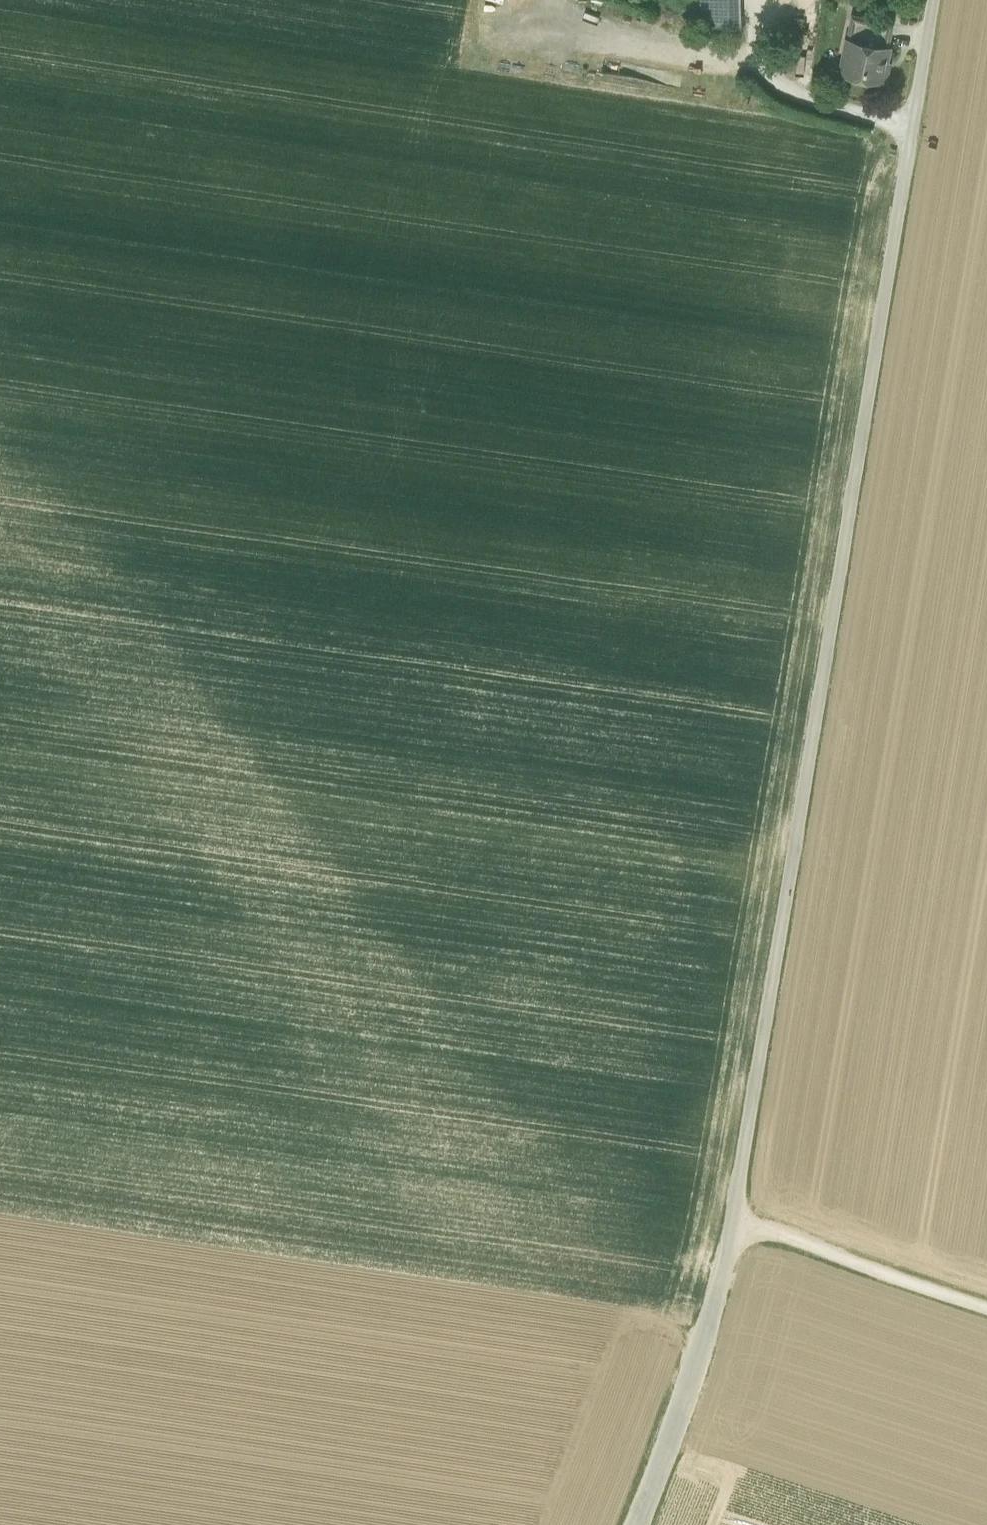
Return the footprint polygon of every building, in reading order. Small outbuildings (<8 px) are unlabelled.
[(702,26),(741,27),(740,0),(701,0),(702,26)] [(848,38),(888,46),(892,23),(853,15),(848,38)] [(841,72),(883,80),(890,46),(888,46),(848,38),(841,72)]
